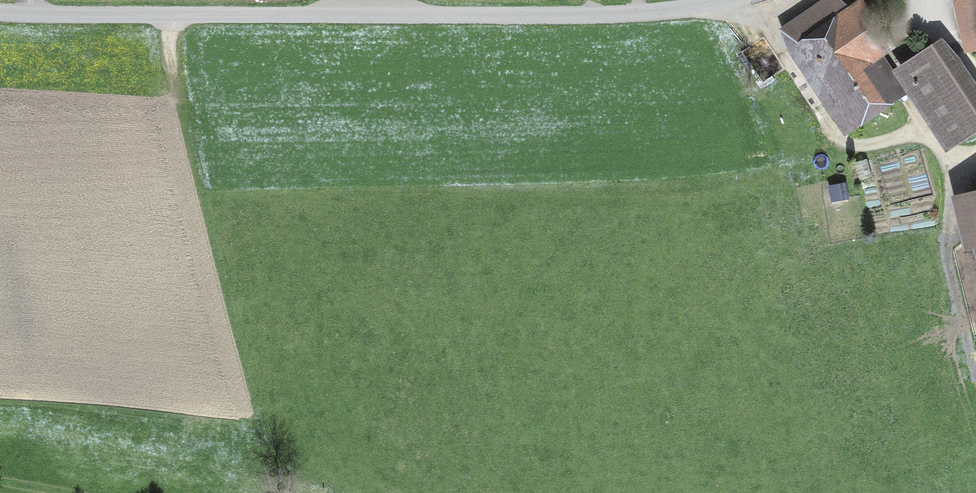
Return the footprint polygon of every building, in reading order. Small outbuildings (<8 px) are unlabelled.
[(787,27),(850,120),(892,92),(870,58),(889,45),(860,3),(842,15),(832,1),(824,2),(787,27)] [(960,6),(969,45),(975,44),(975,2),(960,6)] [(975,125),(975,111),(935,49),(904,69),(952,141),(975,125)] [(961,200),(970,237),(975,236),(975,196),(961,200)]
